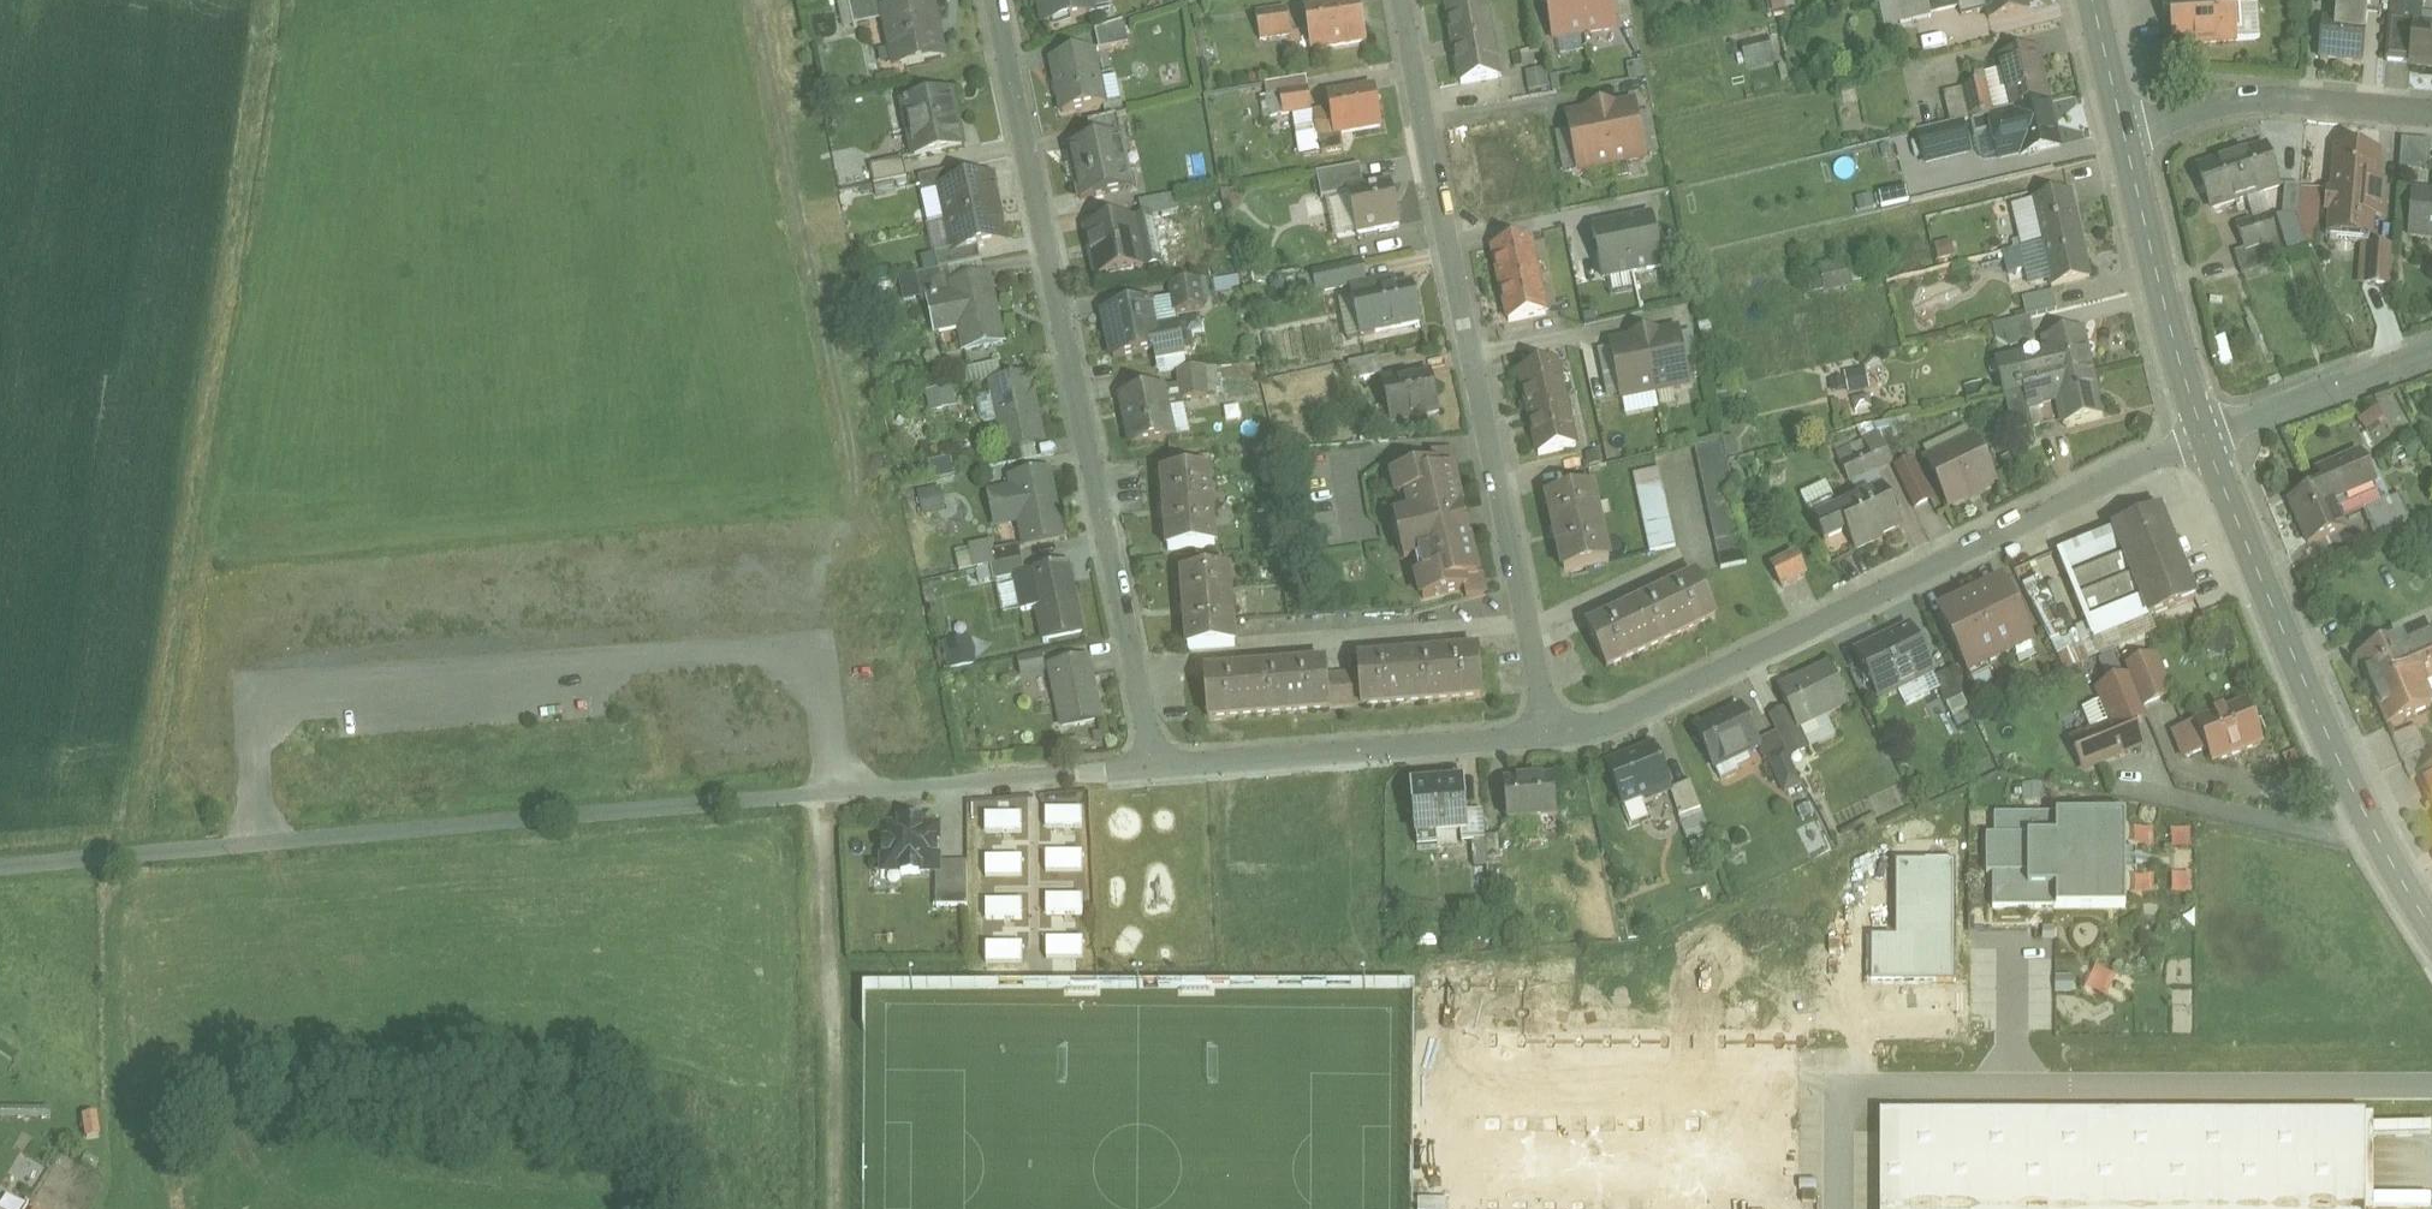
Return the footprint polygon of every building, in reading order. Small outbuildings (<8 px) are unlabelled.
[(855,29),(886,23),(884,13),(886,13),(883,0),(848,0),(855,29)] [(1045,5),(1040,6),(1044,28),(1091,18),(1088,0),(1044,0),(1045,5)] [(1359,0),(1306,8),(1313,52),(1366,43),(1359,0)] [(1447,1),(1462,86),(1499,79),(1485,0),(1450,0),(1447,1)] [(1554,42),(1586,36),(1579,0),(1546,0),(1554,42)] [(1586,36),(1618,31),(1612,0),(1579,0),(1586,36)] [(1771,16),(1788,12),(1786,0),(1767,0),(1771,16)] [(1881,1),(1888,29),(1931,19),(1930,15),(1959,8),(1958,0),(1887,0),(1881,1)] [(2026,0),(1958,0),(1959,8),(1962,18),(1987,12),(1989,21),(2028,12),(2026,0)] [(2170,2),(2174,48),(2236,43),(2233,0),(2199,0),(2170,2)] [(2336,24),(2323,22),(2320,60),(2362,64),(2367,13),(2368,0),(2338,0),(2336,24)] [(2367,13),(2382,14),(2383,0),(2368,0),(2367,13)] [(2385,63),(2410,65),(2414,27),(2421,27),(2424,0),(2390,0),(2385,63)] [(886,13),(884,13),(886,23),(891,49),(898,48),(902,69),(944,60),(944,58),(941,58),(934,25),(937,25),(932,3),(886,13)] [(1287,11),(1257,16),(1261,41),(1291,36),(1287,11)] [(1123,23),(1095,32),(1098,53),(1127,47),(1123,23)] [(2414,27),(2410,65),(2410,68),(2431,70),(2431,28),(2421,27),(2414,27)] [(1769,38),(1741,45),(1747,68),(1775,61),(1769,38)] [(2038,50),(1998,59),(2001,71),(2002,71),(2011,112),(2050,103),(2038,50)] [(1094,54),(1051,61),(1060,115),(1103,108),(1094,54)] [(1307,78),(1267,85),(1269,97),(1280,95),(1309,90),(1307,78)] [(1992,116),(1985,86),(1964,91),(1971,121),(1992,116)] [(1309,90),(1280,95),(1284,116),(1312,111),(1309,90)] [(1332,114),(1316,116),(1322,156),(1345,153),(1342,135),(1381,128),(1374,90),(1329,98),(1332,114)] [(951,94),(904,105),(916,161),(963,151),(962,149),(960,149),(954,122),(957,121),(951,94)] [(1269,97),(1267,98),(1271,119),(1284,116),(1280,95),(1269,97)] [(1992,116),(1971,121),(1975,138),(1993,134),(2000,160),(2021,155),(2022,156),(2060,147),(2050,103),(2011,112),(1992,116)] [(1615,107),(1586,113),(1587,115),(1568,119),(1576,155),(1578,169),(1579,172),(1645,159),(1642,142),(1634,106),(1616,109),(1615,107)] [(1117,118),(1089,125),(1093,144),(1121,138),(1117,118)] [(1961,123),(1919,134),(1927,164),(1969,154),(1961,123)] [(1506,124),(1469,131),(1484,205),(1522,198),(1506,124)] [(1093,144),(1070,149),(1081,201),(1133,191),(1121,138),(1093,144)] [(1655,140),(1642,142),(1644,156),(1658,153),(1655,140)] [(2431,144),(2402,142),(2400,172),(2429,174),(2431,144)] [(2270,151),(2233,162),(2246,206),(2282,195),(2270,151)] [(2378,156),(2337,153),(2334,195),(2329,195),(2327,216),(2332,216),(2330,244),(2369,247),(2372,220),(2381,220),(2384,188),(2375,187),(2378,156)] [(1576,155),(1562,158),(1565,172),(1578,169),(1576,155)] [(904,161),(871,168),(875,187),(908,180),(904,161)] [(2233,162),(2200,171),(2213,215),(2246,206),(2233,162)] [(961,170),(919,179),(923,195),(941,191),(941,189),(964,184),(961,170)] [(964,184),(941,189),(941,191),(948,222),(999,210),(992,178),(964,184)] [(1394,187),(1351,195),(1359,238),(1382,233),(1384,242),(1399,239),(1397,230),(1402,230),(1394,187)] [(2302,188),(2285,187),(2283,219),(2300,220),(2302,188)] [(1906,188),(1880,194),(1884,208),(1909,202),(1906,188)] [(2069,193),(2030,202),(2036,224),(2018,229),(2023,250),(2041,245),(2080,236),(2069,193)] [(1170,197),(1140,203),(1143,219),(1173,213),(1170,197)] [(2413,197),(2409,239),(2431,241),(2431,198),(2413,197)] [(999,210),(948,222),(954,252),(955,254),(978,249),(1006,243),(999,210)] [(1652,217),(1623,223),(1633,274),(1663,268),(1652,217)] [(2270,220),(2252,225),(2259,248),(2276,243),(2270,220)] [(1133,221),(1087,229),(1096,278),(1142,270),(1133,221)] [(1623,223),(1593,229),(1604,280),(1633,274),(1623,223)] [(2252,225),(2236,229),(2243,253),(2259,248),(2252,225)] [(2080,236),(2041,245),(2052,288),(2090,279),(2080,236)] [(1530,240),(1493,248),(1509,323),(1547,315),(1530,240)] [(1950,243),(1934,246),(1937,261),(1953,258),(1950,243)] [(978,249),(955,254),(954,252),(936,256),(939,272),(949,270),(981,263),(978,249)] [(2020,250),(2003,254),(2009,275),(2026,271),(2020,250)] [(2394,253),(2366,251),(2364,287),(2391,289),(2394,253)] [(1848,262),(1809,268),(1813,294),(1852,288),(1848,262)] [(1363,264),(1313,275),(1317,294),(1345,288),(1345,286),(1367,281),(1363,264)] [(939,272),(917,277),(923,304),(930,303),(928,291),(952,286),(949,270),(939,272)] [(1313,275),(1301,277),(1305,296),(1317,294),(1313,275)] [(952,286),(928,291),(930,303),(936,331),(959,326),(965,353),(984,348),(985,351),(988,350),(987,348),(1004,344),(990,279),(952,286)] [(1199,281),(1171,286),(1175,314),(1204,310),(1199,281)] [(1396,283),(1367,288),(1374,334),(1420,327),(1414,290),(1398,293),(1396,283)] [(2053,293),(2025,300),(2029,317),(2058,311),(2053,293)] [(1179,329),(1158,333),(1152,303),(1104,313),(1114,360),(1156,351),(1158,361),(1184,355),(1179,329)] [(1994,329),(1999,351),(2036,342),(2031,321),(1994,329)] [(2083,331),(2044,340),(2047,354),(2039,356),(2039,353),(2034,352),(2028,353),(2024,357),(2025,360),(1997,366),(2004,394),(2024,390),(2093,374),(2083,331)] [(1659,334),(1630,340),(1630,342),(1612,346),(1617,373),(1621,392),(1622,399),(1688,386),(1687,379),(1683,360),(1678,333),(1660,336),(1659,334)] [(1379,357),(1349,363),(1353,380),(1382,374),(1379,357)] [(1697,358),(1683,360),(1687,379),(1701,376),(1697,358)] [(1557,363),(1520,372),(1539,456),(1576,448),(1557,363)] [(1203,369),(1179,372),(1182,401),(1207,398),(1203,369)] [(1866,370),(1845,374),(1849,395),(1870,391),(1866,370)] [(1617,373),(1603,376),(1607,395),(1621,392),(1617,373)] [(2093,374),(2024,390),(2029,411),(2044,408),(2043,404),(2058,401),(2064,426),(2103,417),(2093,374)] [(1431,375),(1401,381),(1400,378),(1383,381),(1391,424),(1380,426),(1382,438),(1417,431),(1414,419),(1440,414),(1431,375)] [(1014,379),(1011,380),(1011,382),(991,386),(1005,452),(1044,444),(1030,378),(1014,381),(1014,379)] [(954,388),(927,394),(931,414),(958,409),(954,388)] [(1162,389),(1121,398),(1121,401),(1126,400),(1132,425),(1127,426),(1132,449),(1173,440),(1162,389)] [(2029,411),(2024,390),(2004,394),(2013,432),(2033,427),(2029,411)] [(2381,411),(2361,420),(2366,431),(2386,422),(2381,411)] [(1877,436),(1836,455),(1850,483),(1890,463),(1877,436)] [(1723,439),(1695,446),(1716,543),(1740,538),(1744,537),(1723,439)] [(1973,441),(1929,462),(1950,506),(1994,485),(1973,441)] [(1452,452),(1426,458),(1429,468),(1394,477),(1399,499),(1414,496),(1418,515),(1395,520),(1400,543),(1411,540),(1414,555),(1404,558),(1405,561),(1428,555),(1432,574),(1418,578),(1423,601),(1465,591),(1467,599),(1486,594),(1482,576),(1478,577),(1474,559),(1470,559),(1468,551),(1472,550),(1460,500),(1456,501),(1454,492),(1457,491),(1453,473),(1457,472),(1452,452)] [(2322,488),(2289,503),(2307,545),(2343,529),(2332,505),(2375,487),(2361,455),(2316,474),(2322,488)] [(951,460),(931,464),(934,480),(955,476),(951,460)] [(1913,462),(1896,470),(1914,509),(1932,500),(1913,462)] [(1659,469),(1634,475),(1651,552),(1676,547),(1659,469)] [(1209,470),(1163,474),(1166,505),(1164,506),(1164,507),(1166,507),(1167,517),(1165,517),(1165,518),(1167,518),(1169,550),(1214,547),(1209,470)] [(1050,473),(1034,476),(1033,474),(1030,474),(1031,476),(1011,480),(1013,490),(990,495),(996,524),(1019,520),(1024,546),(1063,538),(1050,473)] [(1593,487),(1549,497),(1557,528),(1554,528),(1555,531),(1557,531),(1559,539),(1557,540),(1557,542),(1560,542),(1567,572),(1610,562),(1593,487)] [(1834,501),(1810,513),(1824,543),(1847,532),(1856,551),(1883,538),(1882,536),(1901,527),(1883,488),(1838,510),(1834,501)] [(2399,496),(2363,512),(2376,542),(2412,526),(2399,496)] [(2117,528),(2111,531),(2112,533),(2057,555),(2093,644),(2151,620),(2152,622),(2202,602),(2185,560),(2192,557),(2189,550),(2187,544),(2179,547),(2163,509),(2117,528)] [(1740,538),(1716,543),(1718,556),(1743,551),(1740,538)] [(1020,547),(991,553),(994,567),(997,566),(1023,561),(1020,547)] [(1743,551),(1718,556),(1721,569),(1747,564),(1744,551),(1743,551)] [(1796,556),(1772,568),(1782,587),(1806,575),(1796,556)] [(1023,561),(997,566),(997,568),(1000,580),(1025,575),(1023,561)] [(1069,567),(1053,570),(1053,568),(1050,568),(1050,571),(1030,575),(1044,641),(1083,633),(1069,567)] [(997,568),(988,570),(991,584),(1000,582),(1000,580),(997,568)] [(1228,569),(1183,573),(1186,604),(1184,605),(1184,606),(1186,606),(1187,616),(1185,616),(1185,618),(1187,618),(1189,649),(1234,646),(1228,569)] [(1696,578),(1587,629),(1606,670),(1715,618),(1696,578)] [(2003,582),(1975,596),(1975,597),(1967,601),(1966,600),(1938,613),(1968,676),(1990,666),(1990,665),(2011,654),(2012,655),(2033,645),(2003,582)] [(1881,640),(1855,654),(1879,700),(1934,672),(1912,627),(1882,642),(1881,640)] [(2357,658),(2373,694),(2431,669),(2431,639),(2406,650),(2402,639),(2357,658)] [(1480,651),(1359,661),(1360,676),(1362,705),(1363,707),(1483,697),(1480,651)] [(1042,656),(1018,661),(1022,676),(1046,671),(1042,656)] [(2120,656),(2112,659),(2117,673),(2126,669),(2120,656)] [(2127,671),(2130,677),(2143,708),(2175,695),(2160,658),(2127,671)] [(1089,661),(1073,664),(1072,662),(1070,663),(1070,665),(1050,669),(1063,727),(1101,720),(1089,661)] [(1326,664),(1205,674),(1209,719),(1330,710),(1328,679),(1326,664)] [(1830,666),(1780,690),(1789,710),(1798,729),(1800,728),(1849,705),(1830,666)] [(2373,694),(2388,729),(2431,710),(2421,687),(2431,683),(2431,669),(2373,694)] [(1951,672),(1935,679),(1947,705),(1963,697),(1951,672)] [(1360,676),(1328,679),(1330,707),(1362,705),(1360,676)] [(2130,677),(2099,690),(2103,699),(2121,692),(2130,714),(2143,708),(2130,677)] [(2121,692),(2103,699),(2114,726),(2091,735),(2092,737),(2076,743),(2085,765),(2101,759),(2102,762),(2143,746),(2130,714),(2121,692)] [(2247,704),(2197,724),(2214,765),(2263,745),(2261,741),(2267,739),(2261,725),(2256,727),(2247,704)] [(1742,709),(1696,730),(1715,769),(1760,747),(1758,742),(1742,709)] [(1789,710),(1770,719),(1777,733),(1786,750),(1789,757),(1810,748),(1800,728),(1798,729),(1789,710)] [(2417,729),(2393,739),(2403,764),(2427,754),(2428,754),(2417,729)] [(1777,733),(1758,742),(1760,747),(1766,760),(1768,759),(1786,750),(1777,733)] [(1655,749),(1608,767),(1624,810),(1671,791),(1655,749)] [(1786,750),(1768,759),(1785,793),(1802,785),(1789,757),(1786,750)] [(2403,764),(2411,782),(2421,778),(2431,773),(2431,753),(2428,754),(2427,754),(2403,764)] [(2421,778),(2431,804),(2431,773),(2421,778)] [(1554,778),(1505,783),(1509,823),(1557,819),(1554,778)] [(1691,782),(1677,788),(1682,802),(1675,804),(1680,818),(1693,813),(1702,810),(1691,782)] [(1445,787),(1413,790),(1417,836),(1468,832),(1464,790),(1445,791),(1445,787)] [(1239,808),(1240,860),(1329,860),(1329,808),(1239,808)] [(1702,810),(1693,813),(1702,835),(1710,832),(1702,810)] [(1084,812),(1047,811),(1047,828),(1084,829),(1084,812)] [(1022,817),(985,816),(985,833),(1022,834),(1022,817)] [(2126,816),(1995,816),(1995,837),(1987,837),(1987,875),(1993,875),(1993,910),(2126,910),(2126,816)] [(938,828),(885,829),(885,872),(902,872),(902,875),(921,875),(921,872),(937,872),(938,872),(938,864),(938,828)] [(1499,836),(1486,837),(1486,841),(1488,866),(1502,865),(1499,836)] [(1486,841),(1472,842),(1474,868),(1488,867),(1488,866),(1486,841)] [(1083,856),(1046,855),(1046,872),(1083,873),(1083,856)] [(1023,860),(986,859),(986,877),(1023,878),(1023,860)] [(1954,983),(1955,861),(1895,861),(1895,937),(1873,937),(1873,983),(1954,983)] [(968,864),(938,864),(938,872),(937,872),(937,907),(968,907),(968,864)] [(1085,899),(1048,898),(1047,916),(1084,917),(1085,899)] [(1023,903),(987,902),(986,919),(1023,920),(1023,903)] [(1085,942),(1048,942),(1047,959),(1084,960),(1085,942)] [(1024,948),(988,947),(987,964),(1024,965),(1024,948)] [(1880,1115),(1880,1208),(2367,1208),(2365,1115),(1880,1115)]
